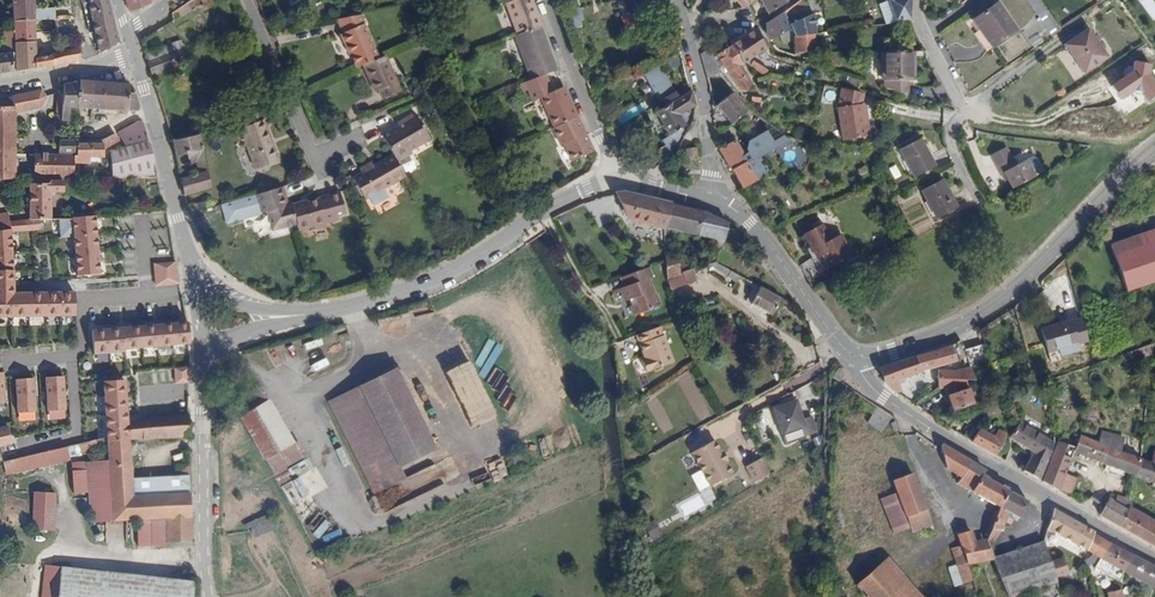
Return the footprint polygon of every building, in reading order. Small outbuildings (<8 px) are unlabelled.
[(99,51),(118,41),(107,0),(101,0),(89,4),(99,51)] [(129,13),(149,5),(147,0),(124,0),(129,13)] [(529,0),(516,0),(507,3),(517,33),(539,25),(529,0)] [(768,13),(786,0),(785,0),(760,0),(768,13)] [(896,23),(887,0),(877,0),(886,24),(891,24),(896,23)] [(896,23),(909,20),(911,0),(887,0),(896,23)] [(1060,30),(1039,0),(1026,0),(1031,7),(1051,36),(1056,33),(1060,30)] [(1000,2),(974,17),(992,46),(1018,29),(1000,2)] [(13,22),(36,22),(36,4),(13,4),(13,22)] [(632,22),(643,23),(644,8),(633,7),(632,22)] [(579,26),(586,22),(579,9),(572,13),(579,26)] [(782,11),(766,22),(767,34),(769,38),(777,34),(786,28),(789,32),(791,35),(792,37),(814,36),(812,15),(789,22),(782,11)] [(335,18),(357,67),(362,65),(371,61),(379,58),(364,22),(365,21),(362,13),(335,18)] [(14,42),(36,42),(36,22),(13,22),(14,42)] [(517,33),(514,34),(531,80),(541,76),(556,70),(539,25),(517,33)] [(786,28),(777,34),(782,41),(791,35),(789,32),(786,28)] [(732,46),(743,64),(747,62),(770,47),(764,38),(761,40),(754,30),(732,46)] [(1102,58),(1082,31),(1059,48),(1079,74),(1102,58)] [(814,36),(792,37),(793,38),(793,54),(814,53),(814,36)] [(14,54),(14,72),(37,68),(37,57),(36,42),(14,42),(14,54)] [(731,46),(716,55),(725,67),(741,90),(742,92),(747,92),(755,87),(743,65),(743,64),(732,46),(731,46)] [(59,64),(81,60),(79,47),(49,55),(49,57),(37,57),(37,68),(59,64)] [(169,47),(144,57),(147,64),(172,53),(169,47)] [(189,59),(185,48),(172,53),(147,64),(148,67),(150,75),(189,59)] [(699,54),(707,79),(724,73),(709,50),(699,54)] [(912,81),(912,52),(882,52),(882,81),(884,81),(909,81),(912,81)] [(838,64),(838,53),(823,53),(823,65),(838,64)] [(14,72),(14,54),(0,56),(0,74),(14,72)] [(399,89),(384,55),(379,58),(371,61),(362,65),(373,91),(377,89),(381,98),(399,89)] [(755,61),(751,67),(766,75),(769,69),(755,61)] [(268,78),(264,67),(241,76),(246,87),(268,78)] [(660,101),(674,94),(659,68),(646,76),(660,101)] [(538,98),(552,128),(576,116),(563,87),(549,93),(541,76),(531,80),(524,83),(527,88),(532,101),(538,98)] [(79,81),(78,82),(76,109),(134,112),(139,108),(136,93),(128,92),(128,85),(79,81)] [(909,98),(909,81),(884,81),(884,90),(898,94),(909,98)] [(63,84),(63,89),(61,117),(67,117),(68,108),(76,109),(78,82),(63,84)] [(736,92),(730,82),(722,87),(728,97),(732,95),(736,92)] [(22,93),(25,108),(37,105),(47,95),(40,89),(22,93)] [(849,135),(865,132),(861,107),(863,95),(840,91),(835,112),(840,136),(849,135)] [(677,117),(696,106),(691,92),(676,100),(674,94),(660,101),(664,106),(653,113),(667,136),(682,127),(677,117)] [(5,181),(15,181),(13,111),(25,108),(22,93),(12,95),(0,100),(0,182),(5,181)] [(718,104),(715,106),(733,125),(748,112),(732,95),(728,97),(718,104)] [(396,125),(395,125),(380,134),(389,149),(392,155),(396,162),(411,153),(407,147),(427,136),(412,111),(400,119),(401,122),(396,125)] [(241,120),(242,122),(256,115),(255,113),(241,120)] [(256,115),(242,122),(245,127),(259,121),(256,115)] [(572,161),(593,152),(576,116),(552,128),(560,145),(563,143),(572,161)] [(259,121),(245,127),(236,131),(241,141),(244,140),(257,169),(279,159),(261,120),(259,121)] [(109,179),(157,178),(149,147),(145,133),(123,140),(144,130),(143,125),(139,123),(116,133),(123,151),(108,155),(109,179)] [(866,138),(865,132),(849,135),(840,136),(841,143),(866,138)] [(203,150),(199,133),(171,138),(175,156),(203,150)] [(117,144),(113,135),(100,142),(77,141),(77,142),(77,157),(71,156),(71,158),(73,158),(73,163),(83,163),(83,158),(101,158),(101,151),(117,144)] [(732,174),(741,188),(755,181),(769,173),(759,155),(772,148),(765,137),(747,148),(747,155),(743,158),(735,143),(719,150),(726,162),(722,164),(727,176),(732,174)] [(920,139),(899,150),(912,177),(933,165),(920,139)] [(59,141),(59,157),(71,156),(77,157),(77,142),(77,141),(59,141)] [(699,150),(689,150),(690,159),(699,159),(699,150)] [(384,188),(405,176),(402,172),(396,162),(392,155),(373,166),(371,163),(359,170),(361,174),(353,179),(365,199),(368,198),(373,205),(388,197),(384,188)] [(34,157),(35,181),(71,180),(71,170),(71,158),(71,156),(59,157),(34,157)] [(1007,180),(1011,188),(1027,179),(1033,176),(1025,159),(1015,165),(1011,157),(995,165),(999,173),(1002,172),(1007,180)] [(181,186),(183,195),(211,189),(208,174),(180,179),(181,186)] [(942,180),(920,191),(934,218),(955,207),(942,180)] [(10,232),(10,234),(40,232),(39,221),(51,220),(48,195),(60,194),(59,183),(45,183),(46,186),(26,187),(29,222),(8,223),(8,215),(0,216),(0,232),(10,232)] [(277,187),(221,202),(226,221),(264,210),(268,209),(272,226),(293,220),(290,210),(288,205),(288,204),(282,205),(277,187)] [(293,220),(296,231),(312,226),(323,223),(336,220),(335,215),(343,213),(338,192),(315,197),(316,200),(300,204),(299,202),(288,205),(290,210),(293,220)] [(623,193),(615,195),(628,221),(663,229),(663,228),(669,204),(623,193)] [(702,211),(669,204),(663,228),(724,242),(728,225),(702,211)] [(268,209),(264,210),(268,227),(272,226),(268,209)] [(100,274),(95,216),(51,220),(39,221),(40,232),(73,229),(77,275),(100,274)] [(814,229),(803,235),(815,258),(820,256),(827,269),(851,257),(840,236),(830,241),(820,222),(812,226),(814,229)] [(1110,246),(1126,290),(1154,280),(1154,231),(1110,246)] [(22,317),(22,327),(47,325),(44,293),(12,296),(10,234),(10,232),(0,232),(0,317),(22,317)] [(178,260),(154,262),(157,286),(180,283),(178,260)] [(715,261),(711,266),(736,283),(739,278),(715,261)] [(667,280),(692,271),(690,264),(681,268),(679,263),(666,268),(667,280)] [(801,271),(806,278),(818,271),(815,264),(801,271)] [(630,274),(619,278),(623,287),(619,288),(624,301),(629,299),(631,306),(635,315),(660,305),(655,293),(654,293),(648,278),(652,277),(648,267),(630,274)] [(667,280),(671,289),(696,281),(692,271),(667,280)] [(770,316),(780,298),(771,293),(755,283),(744,301),(770,316)] [(44,293),(47,325),(78,323),(74,291),(44,293)] [(1037,330),(1044,352),(1051,351),(1053,357),(1082,349),(1073,320),(1037,330)] [(188,323),(102,330),(103,438),(128,439),(126,420),(125,382),(131,382),(131,373),(125,373),(124,349),(189,345),(188,323)] [(650,330),(636,335),(645,359),(642,361),(646,373),(672,363),(663,337),(664,336),(660,326),(650,330)] [(484,355),(490,353),(482,327),(476,329),(484,355)] [(439,343),(456,342),(454,328),(438,329),(439,343)] [(963,350),(960,341),(953,346),(947,348),(929,353),(909,360),(895,364),(880,368),(885,384),(897,394),(902,394),(898,383),(920,375),(919,373),(939,364),(951,366),(954,374),(954,375),(965,371),(983,365),(976,346),(963,350)] [(1051,351),(1044,352),(1046,359),(1053,357),(1051,351)] [(192,367),(174,368),(177,384),(191,383),(192,367)] [(392,369),(359,385),(401,465),(434,449),(392,369)] [(496,416),(485,390),(470,397),(458,370),(446,376),(469,428),(496,416)] [(954,375),(954,374),(940,373),(939,392),(945,409),(939,411),(941,417),(968,407),(960,384),(969,381),(965,371),(954,375)] [(928,391),(939,392),(940,373),(930,373),(928,391)] [(66,377),(46,378),(47,411),(68,410),(66,377)] [(38,378),(18,379),(19,413),(39,413),(38,378)] [(148,407),(148,419),(178,417),(179,384),(158,385),(159,407),(148,407)] [(401,465),(359,385),(328,402),(371,482),(401,465)] [(272,401),(242,421),(276,476),(304,460),(272,401)] [(795,402),(773,410),(783,436),(801,429),(804,436),(815,432),(810,417),(801,420),(795,402)] [(868,424),(883,433),(893,417),(878,408),(868,424)] [(126,420),(128,439),(152,440),(188,436),(189,417),(178,417),(148,419),(126,420)] [(1040,481),(1051,441),(1016,422),(1007,439),(1008,439),(1033,452),(1023,471),(1030,476),(1040,481)] [(9,427),(0,429),(0,448),(14,445),(9,427)] [(580,428),(556,436),(561,450),(585,442),(580,428)] [(978,430),(971,442),(983,449),(995,456),(1002,444),(978,430)] [(1137,477),(1146,460),(1119,451),(1123,438),(1111,434),(1111,436),(1101,433),(1097,443),(1079,437),(1073,451),(1137,477)] [(128,439),(103,438),(82,443),(84,452),(110,446),(110,460),(73,460),(73,491),(88,491),(88,520),(142,519),(190,518),(189,483),(188,464),(178,465),(179,476),(180,494),(130,495),(129,478),(128,439)] [(714,438),(692,452),(711,484),(733,471),(726,460),(728,458),(724,450),(722,450),(714,438)] [(980,468),(940,444),(946,469),(954,474),(950,480),(996,508),(995,513),(1009,492),(1011,488),(980,468)] [(1064,474),(1073,451),(1056,444),(1041,482),(1057,491),(1064,474)] [(63,447),(2,461),(4,473),(65,459),(63,447)] [(755,478),(770,469),(762,455),(746,465),(755,478)] [(1146,460),(1137,477),(1154,482),(1154,464),(1146,460)] [(892,482),(907,519),(927,511),(912,473),(892,482)] [(1076,479),(1064,474),(1057,491),(1069,498),(1076,479)] [(180,494),(179,476),(129,478),(130,495),(180,494)] [(286,484),(293,501),(309,494),(302,477),(286,484)] [(1009,492),(995,513),(993,530),(1000,530),(1003,523),(1008,525),(1013,517),(1018,518),(1027,503),(1009,492)] [(57,497),(36,495),(34,530),(55,532),(57,497)] [(1106,500),(1099,515),(1119,526),(1125,510),(1106,500)] [(1126,506),(1125,510),(1119,526),(1154,547),(1154,523),(1126,506)] [(1094,532),(1053,509),(1047,529),(1085,549),(1092,536),(1094,532)] [(927,511),(907,519),(912,532),(932,524),(927,511)] [(254,538),(277,529),(271,514),(248,523),(254,538)] [(191,542),(190,518),(142,519),(143,542),(191,542)] [(651,541),(664,534),(656,520),(643,527),(651,541)] [(1000,530),(993,530),(992,533),(991,543),(993,548),(1000,530)] [(993,548),(991,543),(978,542),(974,532),(960,536),(963,549),(968,565),(972,564),(996,557),(993,548)] [(1100,541),(1092,536),(1085,549),(1092,553),(1100,541)] [(1084,567),(1086,574),(1099,559),(1122,572),(1132,556),(1108,542),(1106,544),(1100,541),(1092,553),(1084,567)] [(1024,592),(1056,582),(1055,579),(1054,577),(1048,559),(1043,542),(996,557),(1001,573),(1009,596),(1024,592)] [(968,565),(963,549),(954,552),(959,568),(968,565)] [(1048,559),(1054,577),(1067,573),(1064,562),(1061,563),(1058,556),(1048,559)] [(1154,584),(1154,568),(1132,556),(1122,572),(1152,589),(1154,584)] [(888,558),(856,585),(866,596),(921,596),(888,558)] [(968,565),(959,568),(952,570),(956,586),(974,581),(970,568),(973,567),(972,564),(968,565)] [(62,569),(46,567),(43,596),(59,596),(62,569)] [(192,583),(179,582),(62,569),(59,596),(191,596),(192,583)] [(192,583),(193,583),(193,582),(192,575),(180,574),(179,582),(192,583)] [(1106,594),(1120,590),(1121,581),(1104,586),(1106,594)]
